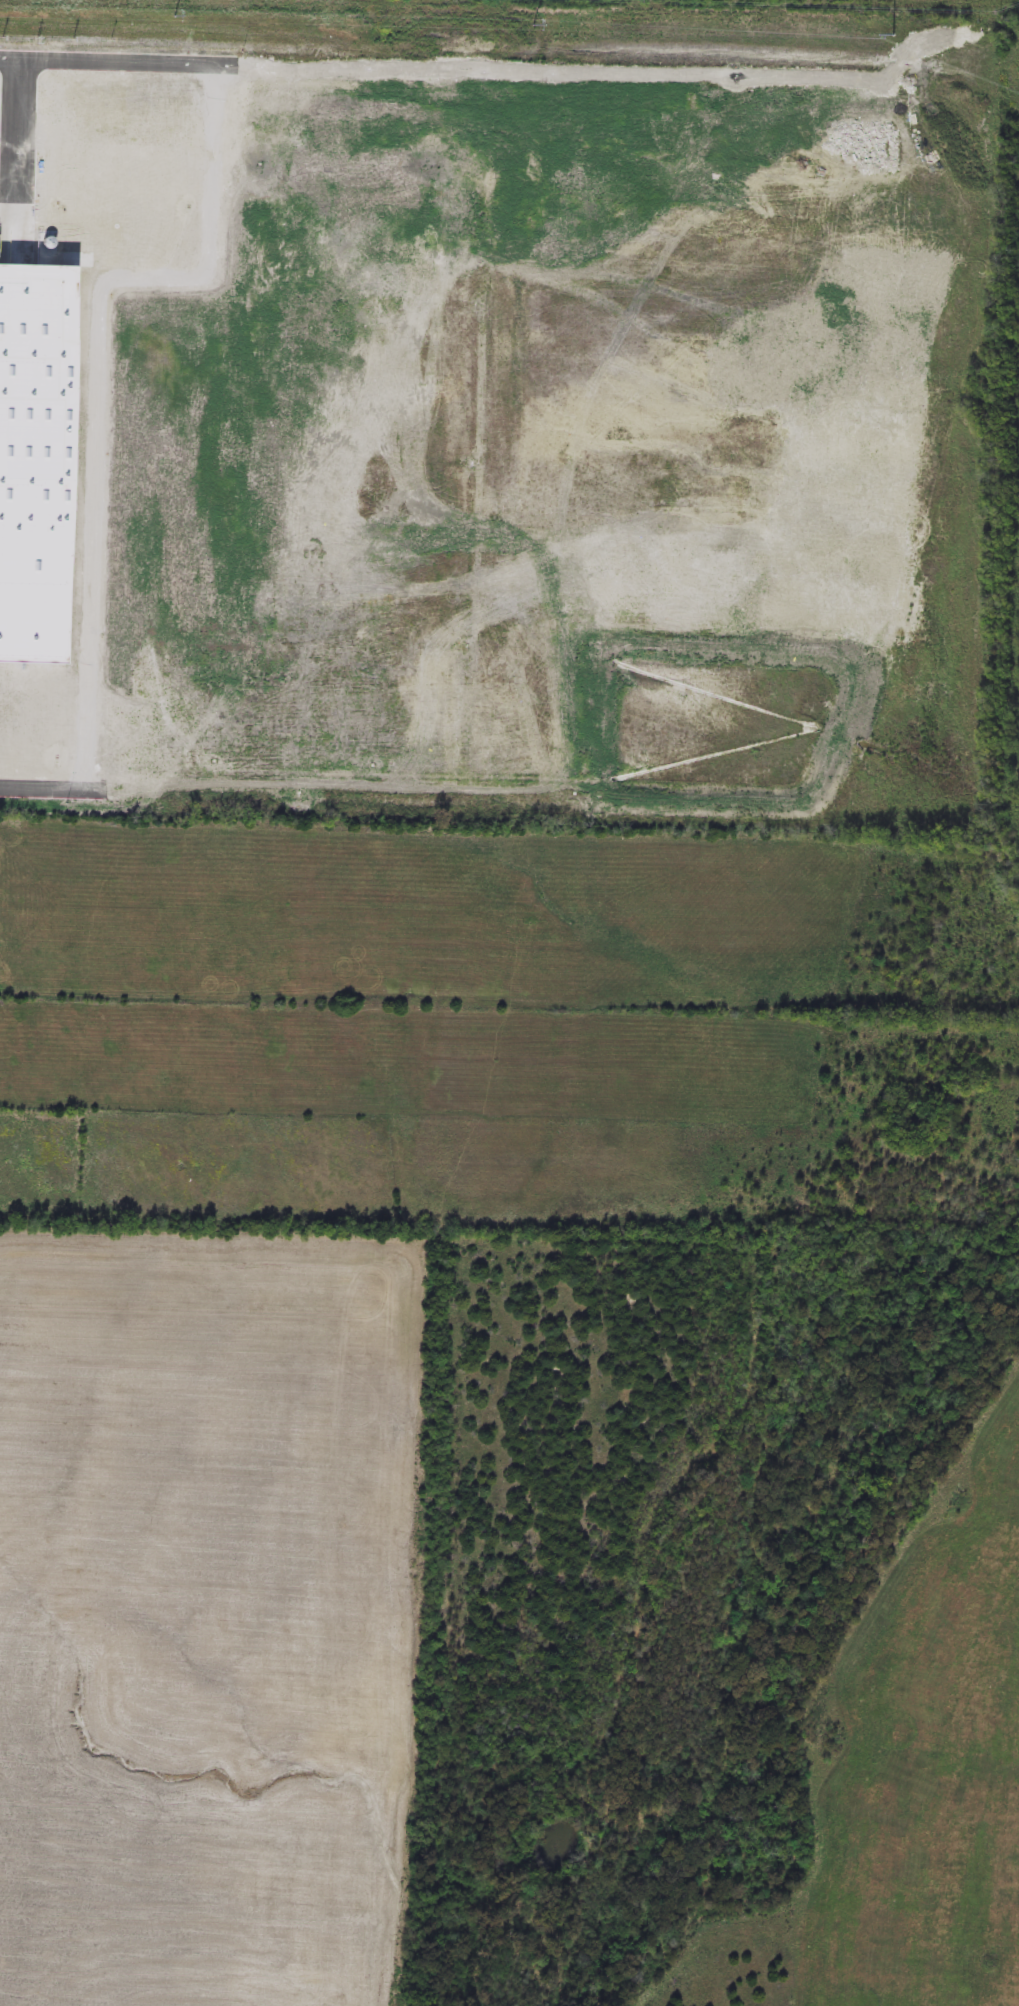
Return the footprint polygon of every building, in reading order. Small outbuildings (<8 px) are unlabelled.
[(68,666),(0,664),(0,266),(77,268),(68,666)]
